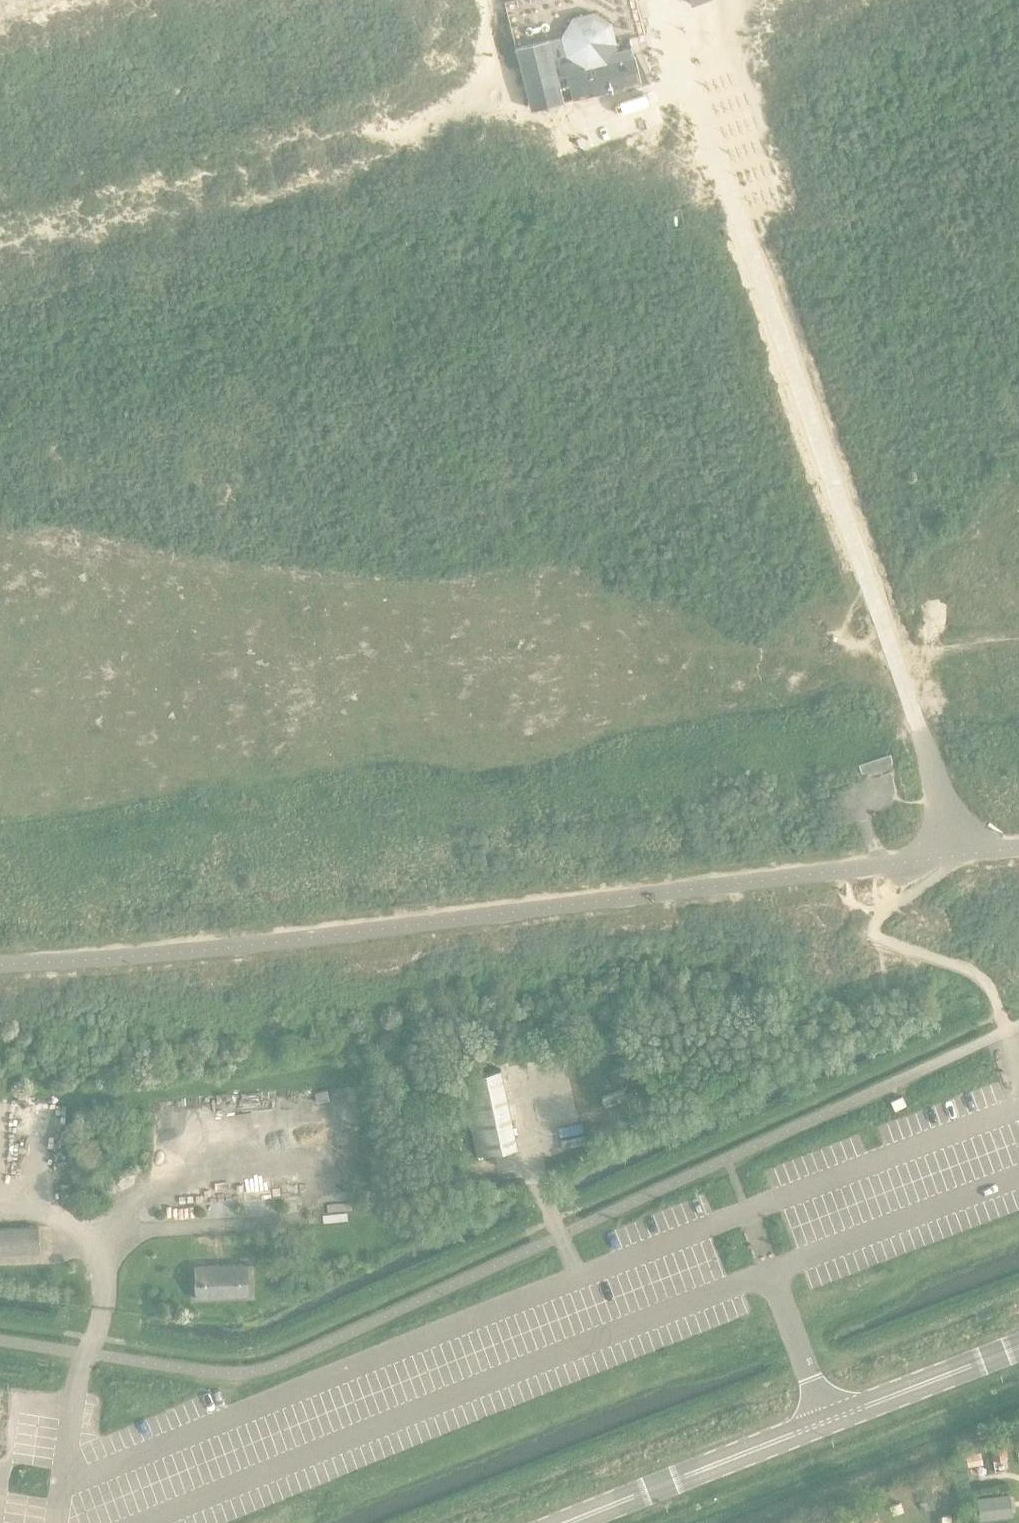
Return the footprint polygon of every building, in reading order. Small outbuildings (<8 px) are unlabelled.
[(515,45),(531,107),(562,99),(559,84),(569,82),(573,96),(640,80),(636,66),(629,36),(645,33),(637,0),(520,0),(531,41),(515,45)] [(461,1076),(477,1154),(516,1146),(500,1068),(461,1076)] [(38,1249),(38,1226),(0,1228),(0,1251),(38,1249)] [(194,1265),(195,1297),(249,1294),(248,1262),(194,1265)]
